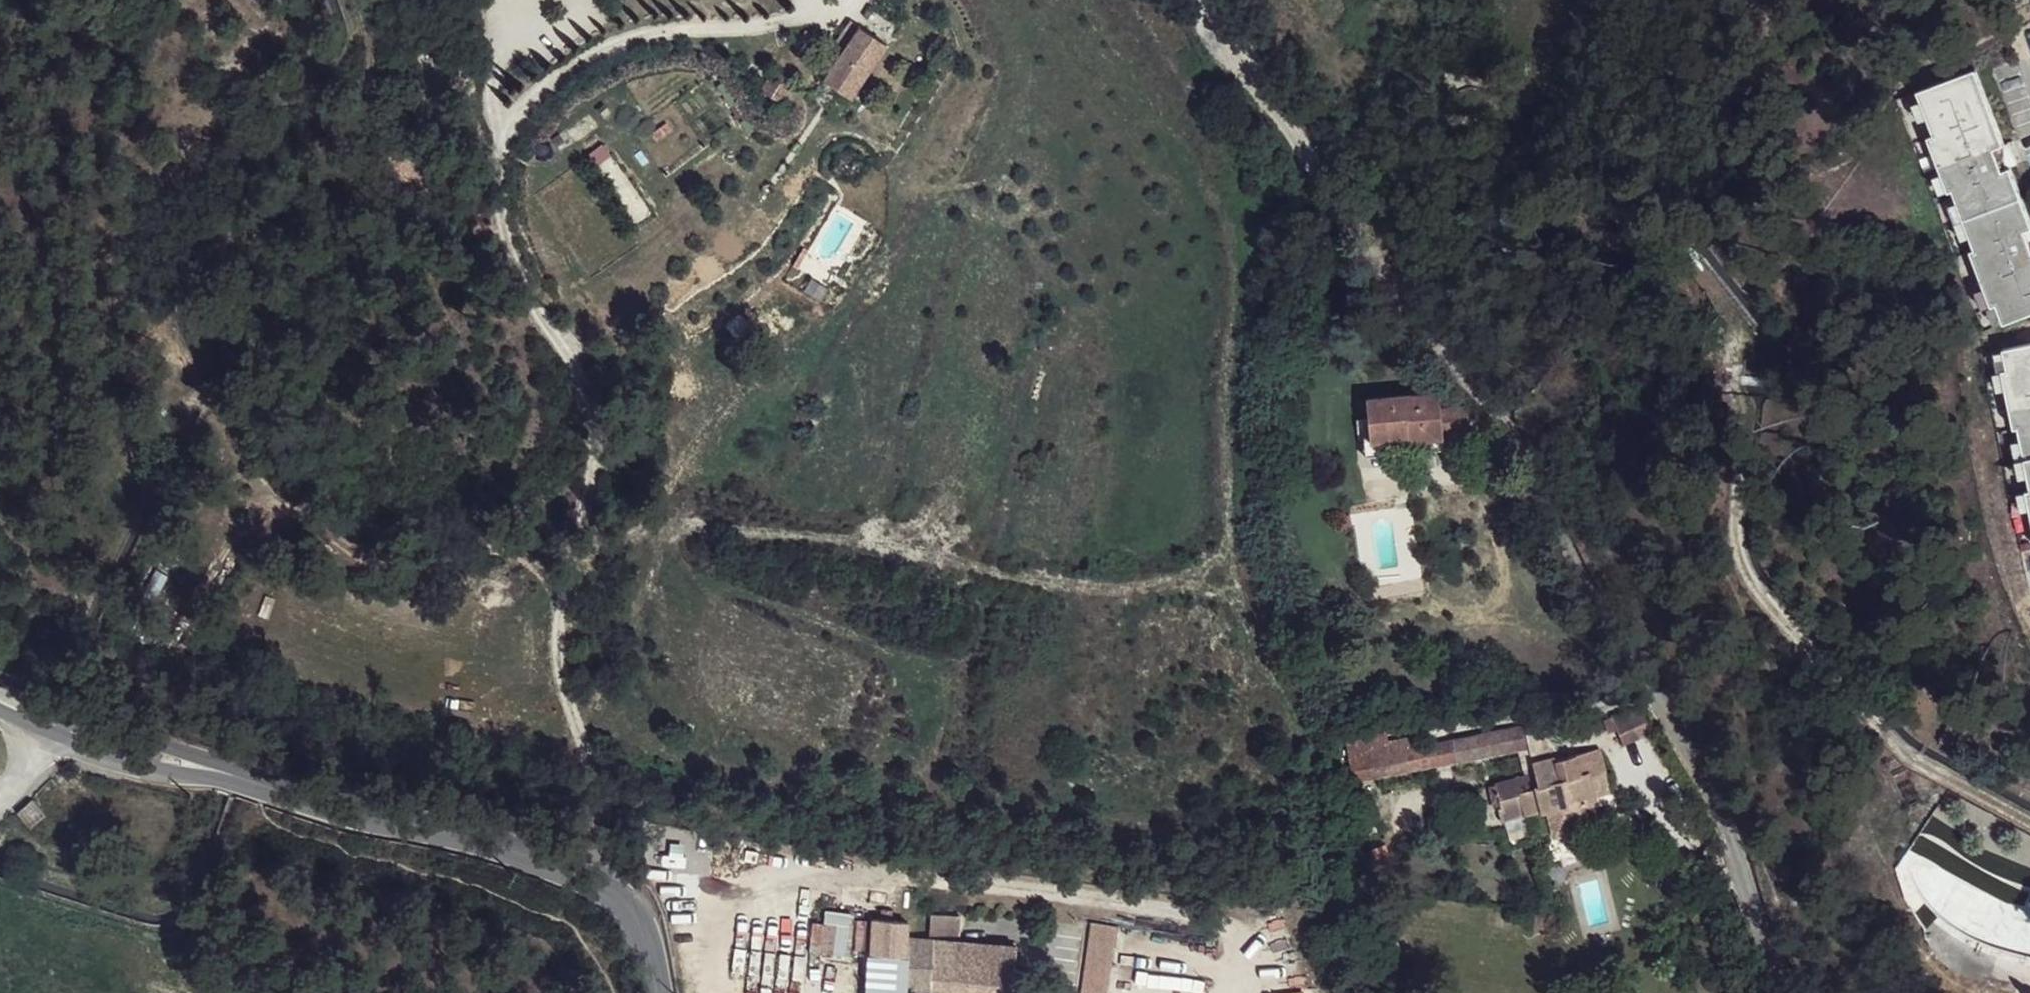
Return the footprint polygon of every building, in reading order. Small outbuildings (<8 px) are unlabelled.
[(862,28),(826,80),(853,101),(890,48),(862,28)] [(2004,323),(2029,313),(2029,244),(2025,231),(2029,229),(2029,219),(2011,167),(2003,170),(1994,148),(2005,145),(1976,69),(1918,91),(1934,134),(1928,136),(1949,191),(1953,190),(1975,248),(1971,250),(1992,306),(1997,304),(2004,323)] [(1685,230),(1695,229),(1693,220),(1694,207),(1685,208),(1683,221),(1685,230)] [(2003,348),(2007,368),(2003,369),(2014,428),(2019,427),(2029,482),(2029,343),(2003,348)] [(1372,404),(1371,444),(1424,439),(1425,448),(1442,446),(1471,446),(1469,411),(1443,412),(1442,397),(1372,404)] [(1371,444),(1373,459),(1441,456),(1442,446),(1425,448),(1424,439),(1371,444)] [(1604,719),(1615,747),(1651,733),(1639,704),(1604,719)] [(1357,758),(1361,777),(1528,747),(1521,715),(1394,737),(1398,748),(1357,758)] [(1525,790),(1531,811),(1551,809),(1556,834),(1599,824),(1594,798),(1614,794),(1605,750),(1533,765),(1538,788),(1525,790)] [(1531,811),(1525,790),(1499,796),(1503,815),(1531,811)] [(817,911),(813,954),(845,957),(850,914),(817,911)] [(930,915),(929,929),(959,931),(960,918),(930,915)] [(1084,992),(1108,992),(1110,920),(1088,917),(1084,992)] [(877,954),(911,959),(910,992),(925,992),(1020,992),(1024,948),(911,937),(914,923),(878,919),(877,954)]
